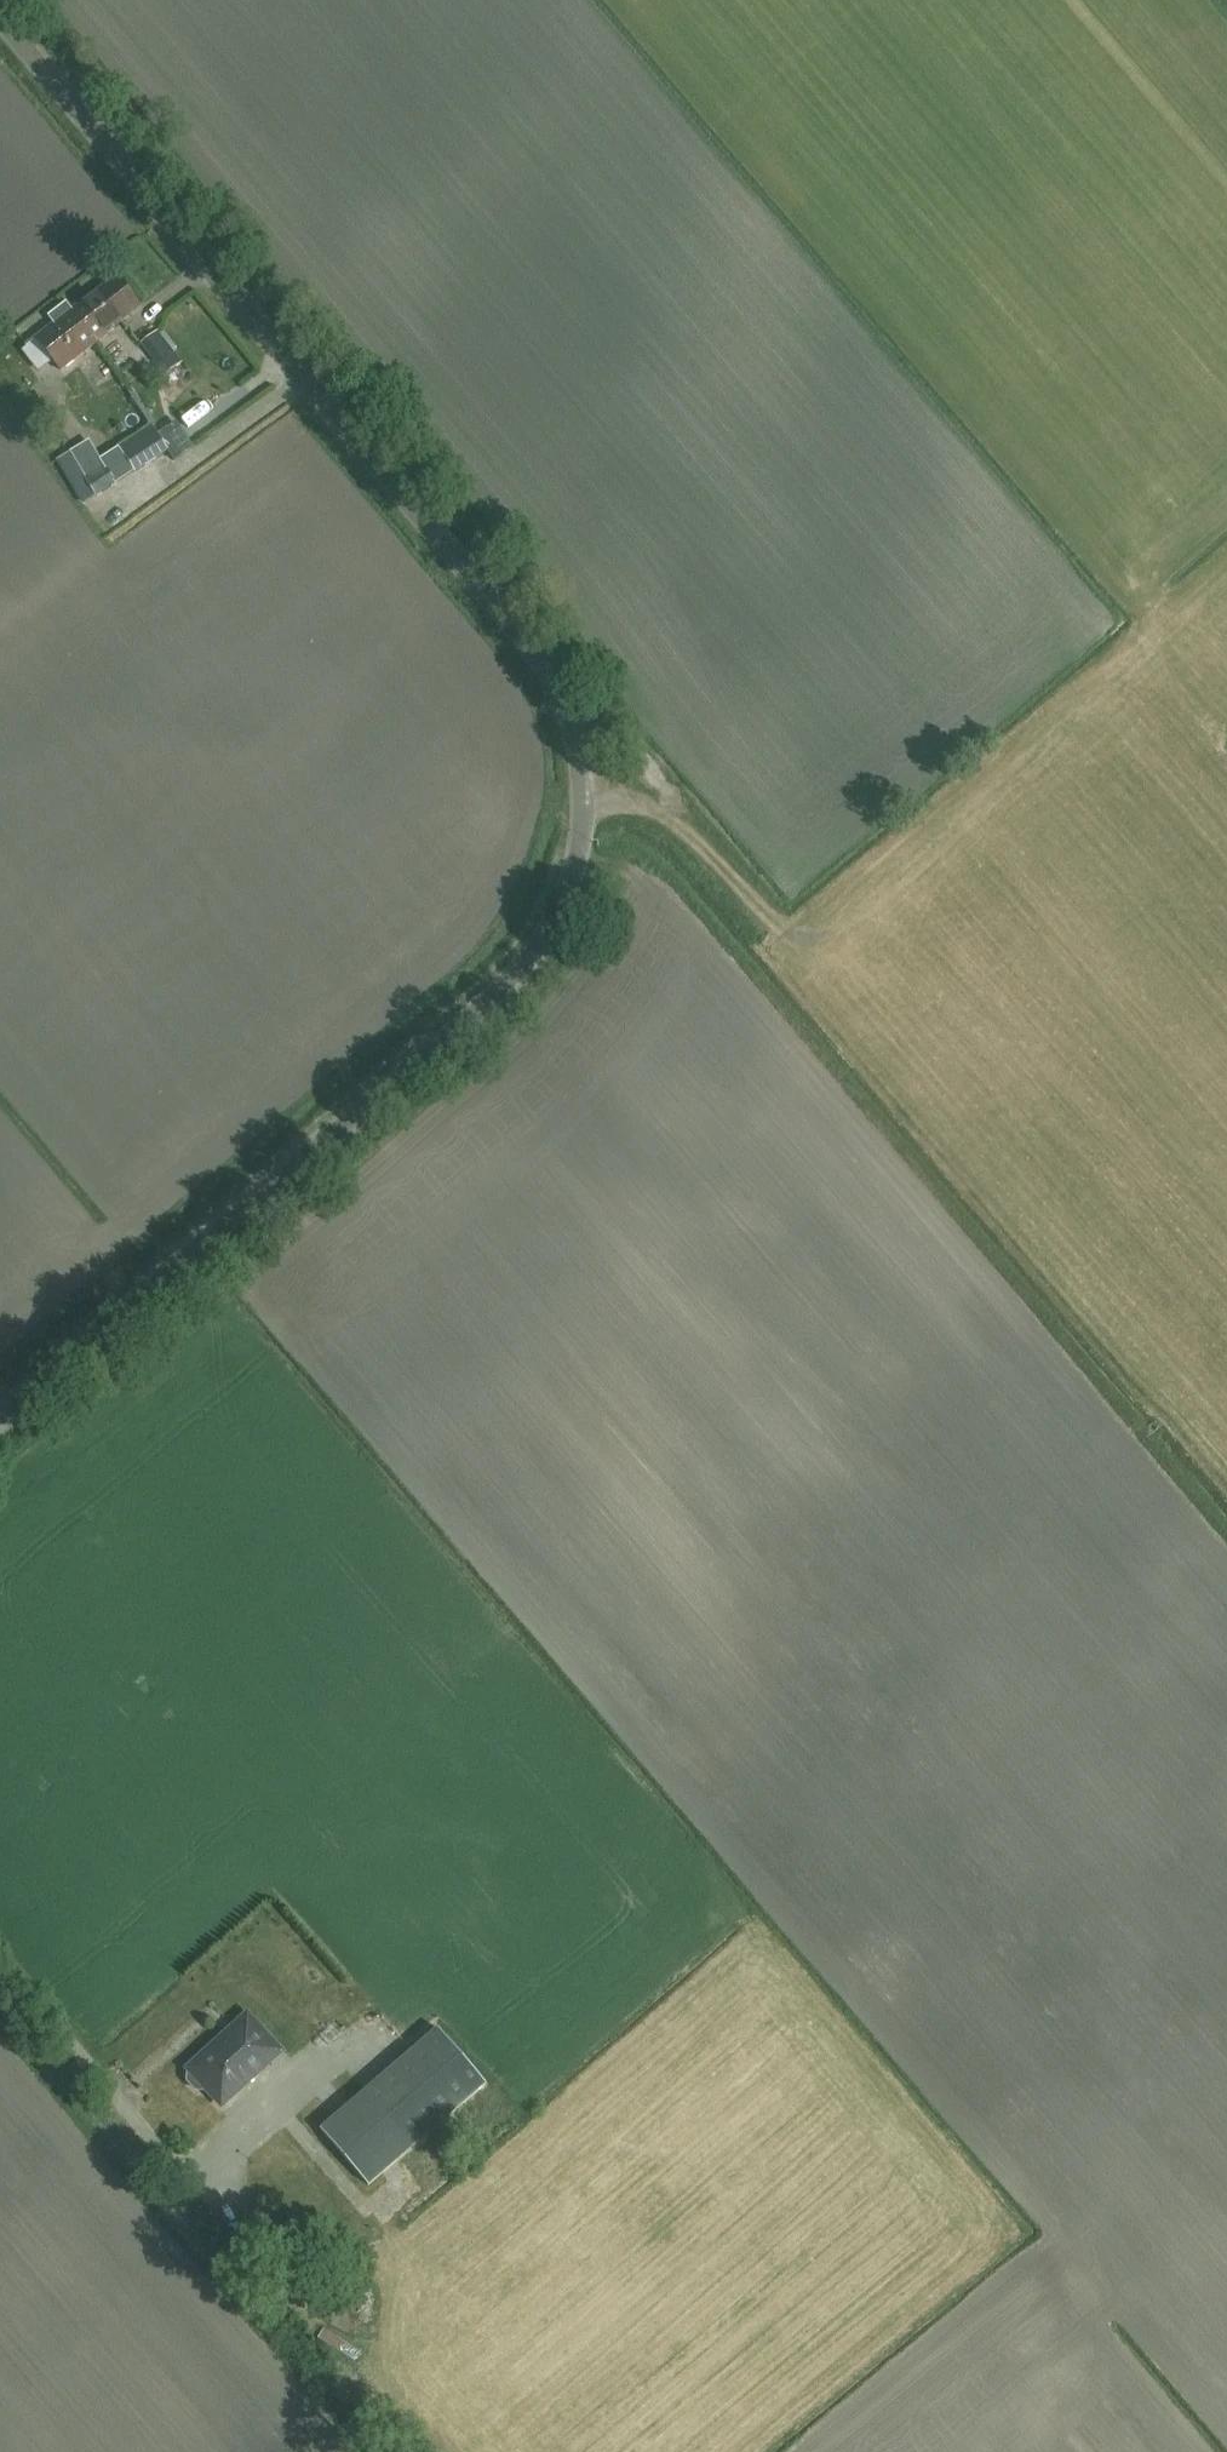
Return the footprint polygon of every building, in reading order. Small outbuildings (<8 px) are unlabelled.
[(83,304),(81,302),(71,310),(66,303),(47,318),(52,324),(34,338),(59,371),(106,335),(105,334),(139,308),(116,279),(83,304)] [(153,431),(128,447),(130,450),(127,452),(139,471),(167,453),(153,431)] [(135,472),(119,447),(101,458),(91,443),(87,446),(84,443),(69,452),(98,498),(117,486),(116,484),(135,472)] [(281,2052),(248,2015),(188,2069),(191,2072),(188,2075),(188,2081),(196,2090),(202,2090),(205,2088),(221,2106),(281,2052)] [(486,2084),(438,2029),(320,2130),(368,2186),(486,2084)]
